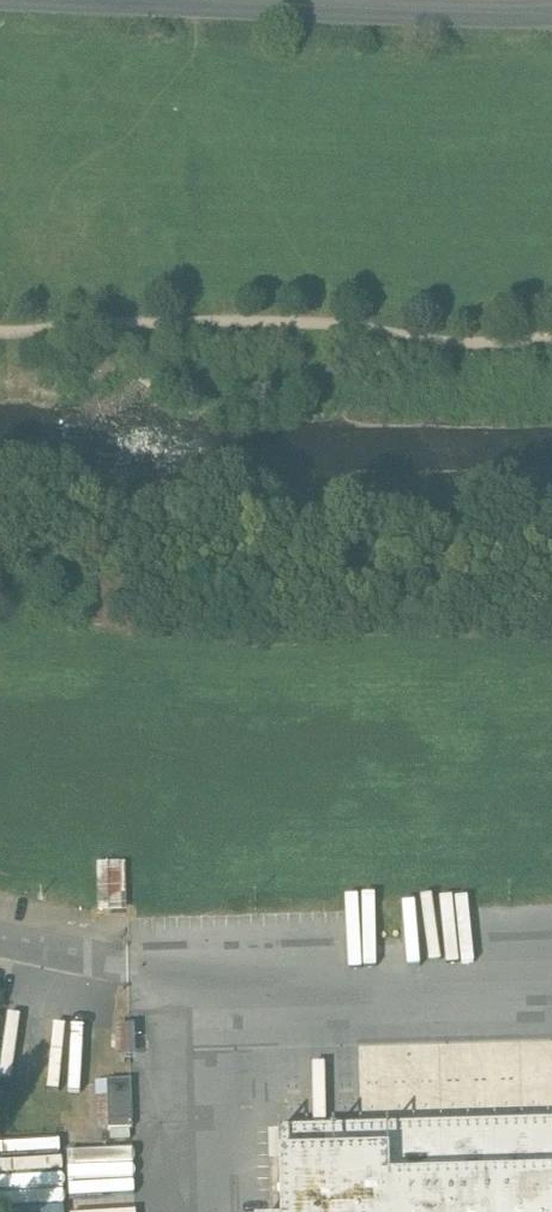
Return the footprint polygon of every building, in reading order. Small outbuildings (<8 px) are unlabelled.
[(120,866),(96,867),(97,910),(121,909),(120,866)] [(130,1082),(106,1083),(107,1130),(132,1130),(130,1082)] [(278,1134),(280,1211),(551,1211),(551,1126),(278,1134)]
